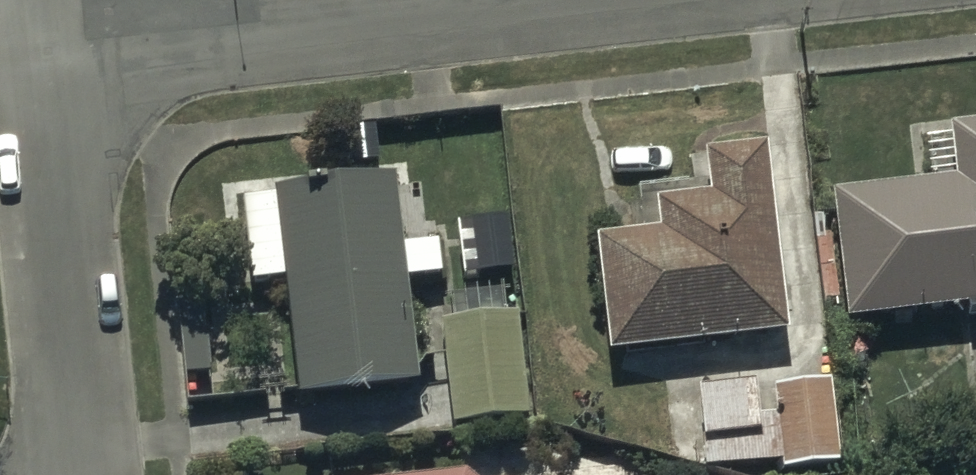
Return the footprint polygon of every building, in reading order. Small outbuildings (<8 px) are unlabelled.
[(848,321),(975,304),(975,123),(950,126),(956,177),(832,193),(848,321)] [(598,238),(612,352),(788,331),(766,145),(706,152),(711,194),(657,200),(661,230),(598,238)] [(286,278),(300,393),(416,379),(404,280),(443,275),(439,242),(400,246),(392,176),(242,193),(253,282),(286,278)] [(178,306),(186,372),(213,369),(205,303),(178,306)] [(442,321),(454,424),(530,415),(518,312),(442,321)] [(698,389),(708,470),(783,461),(783,467),(840,461),(830,381),(774,387),(777,417),(759,419),(755,382),(698,389)]
